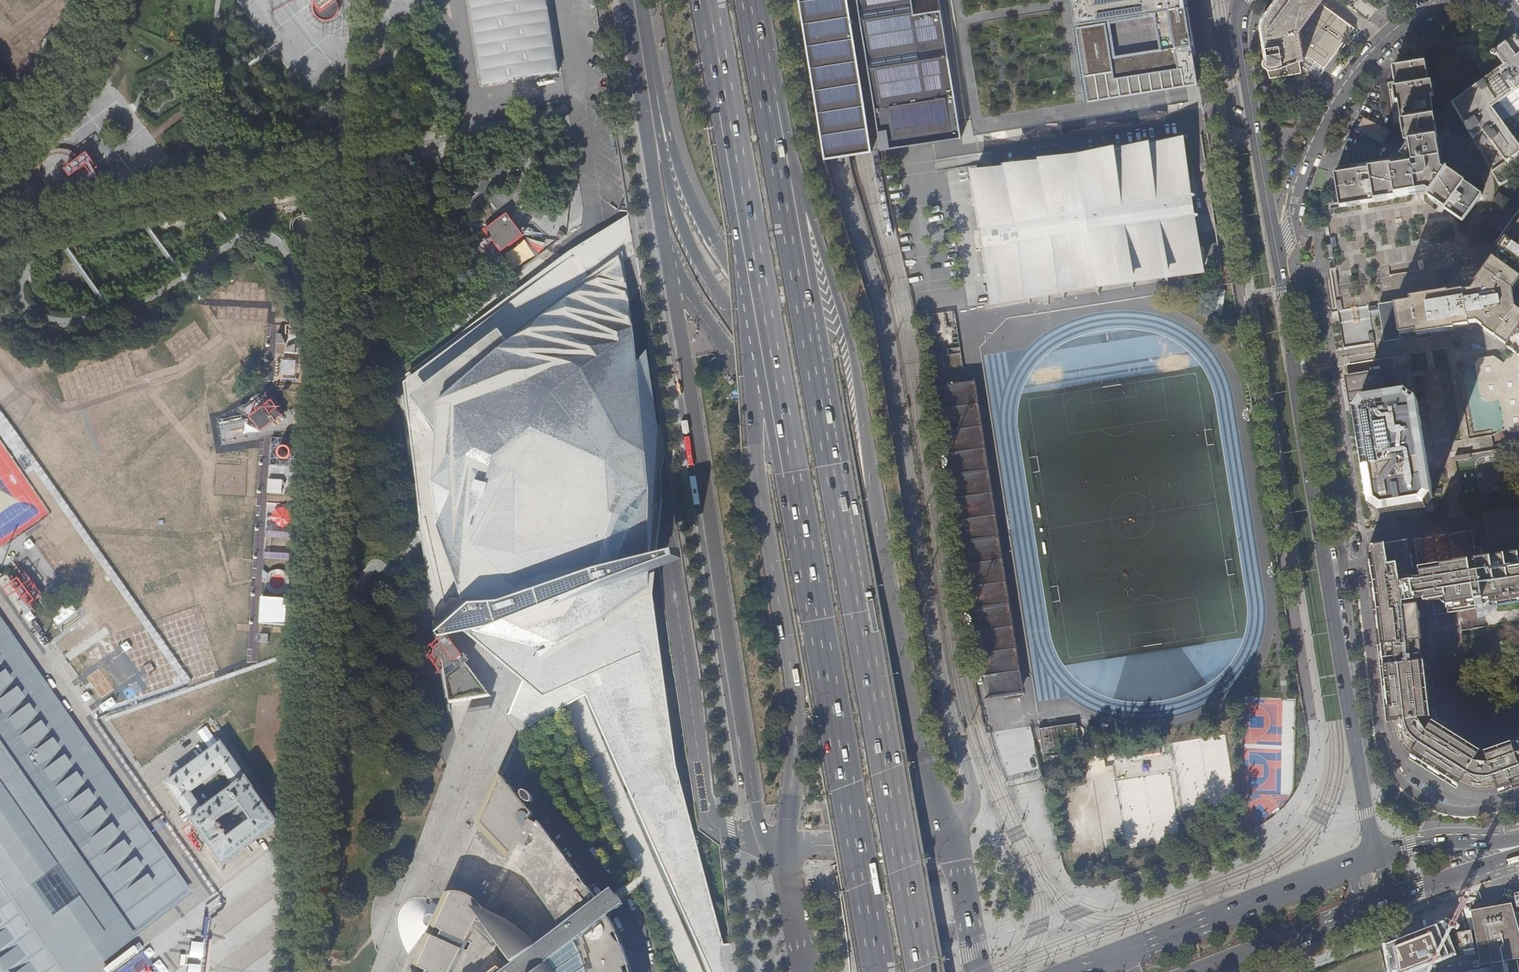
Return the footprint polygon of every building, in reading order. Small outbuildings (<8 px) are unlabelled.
[(337,0),(313,0),(315,3),(314,7),(314,9),(315,11),(316,14),(318,16),(320,18),(323,20),(325,20),(327,20),(330,20),(332,19),(334,18),(337,14),(338,12),(339,8),(339,6),(339,4),(338,2),(338,1),(337,0)] [(482,84),(558,72),(546,0),(469,0),(482,84)] [(825,161),(836,159),(881,152),(963,138),(940,0),(799,0),(825,161)] [(975,135),(1189,101),(1185,88),(1201,84),(1188,0),(953,0),(975,135)] [(1260,20),(1267,62),(1268,62),(1271,64),(1273,78),(1302,74),(1302,70),(1300,60),(1309,58),(1316,63),(1324,70),(1355,29),(1320,3),(1322,0),(1275,0),(1260,20)] [(1503,123),(1518,112),(1518,41),(1515,35),(1512,38),(1491,54),(1493,56),(1494,55),(1496,58),(1498,57),(1504,66),(1453,104),(1500,186),(1518,175),(1518,146),(1503,123)] [(1300,60),(1302,70),(1309,58),(1300,60)] [(1306,73),(1308,74),(1309,72),(1316,63),(1309,58),(1302,70),(1306,73)] [(1325,70),(1324,70),(1316,63),(1309,72),(1319,79),(1325,70)] [(1397,83),(1394,83),(1394,84),(1392,84),(1401,147),(1391,161),(1340,170),(1336,176),(1338,191),(1341,208),(1377,203),(1398,199),(1414,197),(1425,195),(1427,196),(1447,209),(1466,222),(1483,196),(1464,184),(1443,170),(1441,169),(1440,160),(1437,143),(1440,142),(1436,117),(1430,84),(1430,79),(1426,79),(1424,64),(1395,69),(1397,83)] [(974,173),(994,304),(1202,272),(1181,142),(974,173)] [(71,155),(60,163),(65,171),(81,159),(92,175),(99,170),(82,147),(71,155)] [(1515,202),(1500,193),(1495,201),(1510,211),(1515,202)] [(1499,220),(1502,216),(1495,211),(1493,216),(1499,220)] [(499,250),(501,253),(523,236),(514,224),(507,214),(490,226),(484,230),(499,250)] [(559,259),(402,379),(430,580),(449,658),(486,652),(498,650),(534,637),(570,623),(655,592),(685,581),(662,572),(664,507),(663,478),(656,395),(650,352),(642,367),(632,299),(645,288),(629,216),(559,259)] [(1517,309),(1514,293),(1518,286),(1518,223),(1509,238),(1493,260),(1495,261),(1486,274),(1478,285),(1479,287),(1475,294),(1466,295),(1466,293),(1451,296),(1451,293),(1413,299),(1413,303),(1398,306),(1402,335),(1418,333),(1419,337),(1457,331),(1457,328),(1471,326),(1471,324),(1480,323),(1486,328),(1485,329),(1495,337),(1498,340),(1506,345),(1504,347),(1510,351),(1518,358),(1518,310),(1517,309)] [(1329,250),(1353,253),(1354,244),(1339,242),(1340,237),(1331,236),(1329,250)] [(1470,259),(1463,255),(1460,260),(1466,264),(1470,259)] [(1402,335),(1398,306),(1397,302),(1380,305),(1387,342),(1403,340),(1402,335)] [(955,311),(933,314),(941,368),(952,367),(953,374),(963,372),(955,311)] [(1517,393),(1514,374),(1518,368),(1518,358),(1510,351),(1501,362),(1501,363),(1491,355),(1475,358),(1472,361),(1474,376),(1478,379),(1475,383),(1478,397),(1484,402),(1498,400),(1500,413),(1503,415),(1501,417),(1503,430),(1508,435),(1518,433),(1518,393),(1517,393)] [(1417,401),(1418,401),(1411,355),(1393,358),(1395,370),(1402,369),(1406,395),(1408,395),(1417,401)] [(1395,370),(1398,396),(1406,395),(1402,369),(1395,370)] [(1357,375),(1359,388),(1382,384),(1380,372),(1357,375)] [(969,552),(969,556),(969,558),(968,561),(965,564),(964,565),(969,568),(970,570),(972,573),(973,576),(972,582),(970,585),(968,587),(971,589),(973,591),(975,594),(976,596),(976,599),(975,604),(973,607),(971,610),(972,610),(975,612),(976,614),(978,617),(979,619),(979,624),(979,626),(976,631),(975,632),(978,634),(979,635),(981,638),(982,642),(983,645),(982,648),(980,652),(978,654),(981,656),(984,659),(986,664),(986,669),(985,672),(983,675),(982,676),(985,678),(987,680),(988,682),(990,685),(990,689),(989,694),(986,698),(985,699),(1024,693),(975,381),(936,387),(940,389),(941,390),(944,394),(945,399),(945,403),(943,406),(940,409),(945,412),(946,414),(948,417),(949,422),(948,425),(947,428),(945,431),(943,432),(947,433),(949,435),(951,438),(952,442),(952,446),(950,450),(948,453),(947,454),(949,455),(953,458),(955,461),(955,464),(955,467),(955,471),(953,473),(950,476),(952,477),(956,480),(957,481),(959,486),(959,490),(958,493),(956,496),(954,498),(956,499),(958,501),(960,504),(962,507),(962,510),(962,513),(960,516),(958,519),(957,520),(960,522),(963,525),(965,530),(965,534),(964,538),(961,542),(965,545),(968,550),(969,552)] [(1361,401),(1384,398),(1382,384),(1359,388),(1361,401)] [(253,421),(259,429),(280,413),(264,391),(243,407),(250,415),(219,421),(221,427),(253,421)] [(1384,398),(1361,401),(1355,412),(1353,412),(1369,510),(1370,509),(1379,515),(1380,516),(1425,509),(1425,508),(1433,499),(1434,499),(1434,497),(1418,401),(1417,401),(1408,395),(1406,395),(1398,396),(1384,398)] [(1416,542),(1426,605),(1434,604),(1435,616),(1472,610),(1471,605),(1472,604),(1476,603),(1477,606),(1479,608),(1481,609),(1483,608),(1485,605),(1484,598),(1490,597),(1491,600),(1497,599),(1498,606),(1518,602),(1518,559),(1489,564),(1489,567),(1483,568),(1479,550),(1476,550),(1473,532),(1416,542)] [(1517,743),(1486,754),(1480,753),(1434,724),(1432,720),(1424,656),(1422,656),(1418,621),(1415,621),(1413,607),(1408,608),(1407,604),(1416,602),(1416,600),(1419,600),(1416,585),(1413,585),(1413,583),(1403,584),(1403,580),(1408,579),(1404,552),(1407,552),(1406,544),(1369,550),(1377,602),(1392,732),(1405,754),(1465,792),(1492,794),(1518,785),(1518,748),(1517,743)] [(22,575),(2,589),(8,598),(15,592),(26,607),(27,606),(32,615),(36,612),(30,604),(43,595),(16,560),(14,563),(22,575)] [(102,955),(134,932),(189,893),(129,810),(0,629),(0,971),(78,971),(102,955)] [(448,660),(443,639),(428,649),(442,673),(447,706),(494,696),(468,665),(464,657),(448,660)] [(1039,729),(1042,755),(1079,749),(1076,724),(1040,729),(1039,729)] [(221,741),(166,782),(223,865),(279,823),(221,741)] [(628,963),(624,949),(619,936),(614,926),(610,919),(609,917),(626,905),(619,897),(613,889),(598,900),(551,837),(540,821),(538,824),(530,821),(533,815),(501,775),(477,826),(509,860),(517,845),(526,848),(517,865),(522,871),(535,888),(546,904),(561,927),(537,945),(531,939),(524,933),(515,926),(504,919),(493,913),(483,909),(479,904),(476,900),(472,897),(466,894),(460,893),(454,892),(448,893),(436,919),(433,917),(438,906),(436,904),(425,899),(420,898),(415,898),(410,898),(405,900),(401,902),(397,905),(395,909),(393,914),(393,919),(393,927),(396,937),(400,947),(406,954),(429,925),(443,931),(439,938),(429,934),(415,966),(427,971),(426,971),(630,971),(628,963)] [(197,835),(191,826),(183,832),(200,855),(201,855),(200,853),(203,850),(194,839),(195,837),(197,835)] [(1510,896),(1513,905),(1518,926),(1518,915),(1517,906),(1515,895),(1515,894),(1510,896)] [(1513,905),(1484,910),(1472,912),(1474,925),(1479,954),(1481,967),(1490,965),(1495,964),(1508,962),(1518,960),(1518,926),(1513,905)] [(1383,945),(1388,971),(1412,971),(1457,956),(1445,921),(1431,927),(1383,945)] [(1508,965),(1508,962),(1495,964),(1490,965),(1492,971),(1510,971),(1508,965)]
